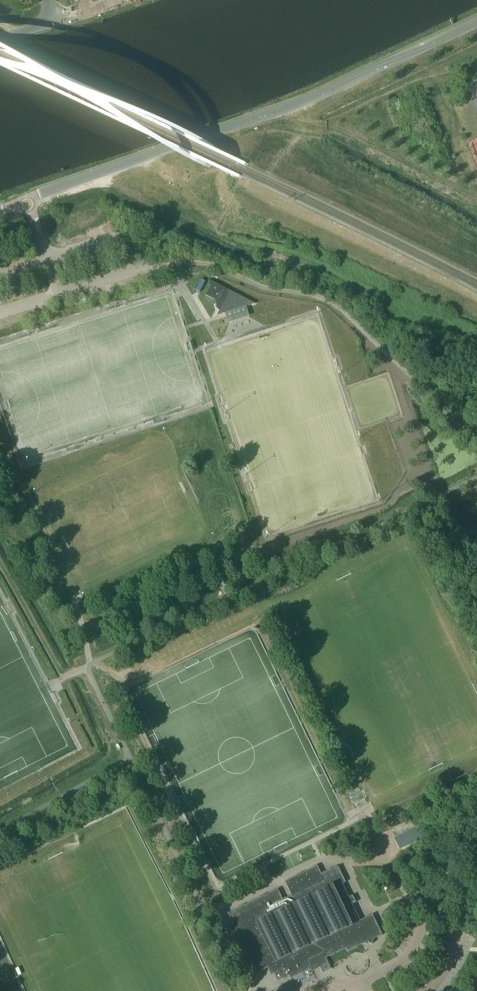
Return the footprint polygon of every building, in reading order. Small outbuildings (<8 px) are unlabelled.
[(206,295),(215,299),(218,309),(220,310),(217,316),(255,303),(208,280),(210,286),(206,295)] [(228,565),(239,560),(237,554),(226,560),(228,565)] [(420,825),(394,837),(399,848),(417,840),(419,844),(427,840),(420,825)] [(280,972),(283,978),(289,975),(290,978),(310,969),(311,971),(328,963),(325,958),(346,948),(347,951),(367,942),(372,943),(374,938),(382,934),(372,914),(360,920),(352,903),(355,901),(352,895),(349,897),(342,883),(345,882),(338,866),(320,874),(316,866),(283,882),(290,896),(283,899),(277,888),(228,912),(235,929),(246,950),(256,972),(267,967),(271,974),(274,973),(275,975),(280,972)]
